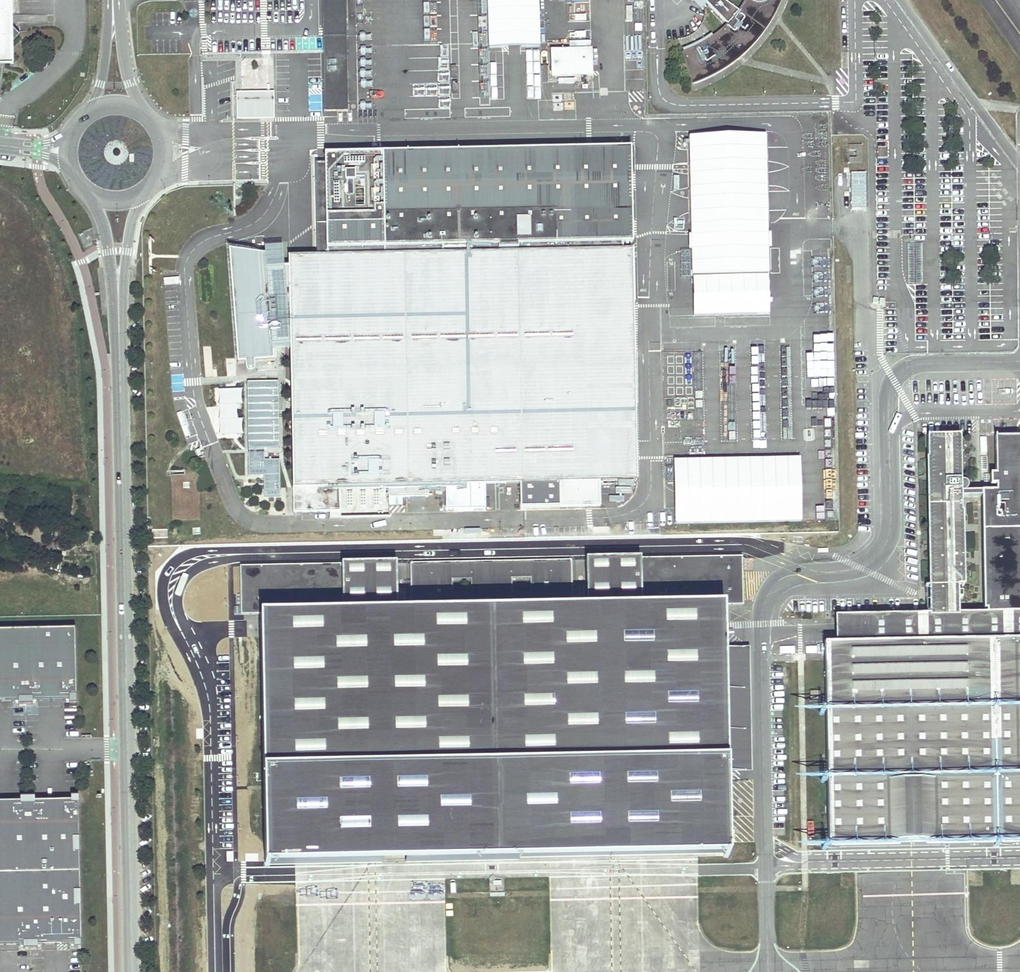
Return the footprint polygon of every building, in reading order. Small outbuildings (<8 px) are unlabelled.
[(9,45),(16,37),(9,30),(9,26),(9,23),(8,13),(8,0),(0,0),(0,54),(9,45)] [(726,21),(719,27),(714,31),(709,36),(704,39),(698,42),(692,45),(686,48),(680,50),(691,82),(697,80),(705,76),(713,73),(720,69),(726,64),(733,59),(738,55),(745,50),(750,44),(756,38),(760,32),(765,26),(769,19),(773,12),(777,5),(779,0),(741,0),(741,1),(736,7),(726,0),(705,0),(726,21)] [(10,66),(9,45),(0,54),(0,67),(10,66)] [(592,76),(591,50),(567,50),(551,50),(551,77),(592,76)] [(689,138),(693,315),(768,314),(765,137),(689,138)] [(325,154),(326,258),(631,252),(631,147),(325,154)] [(236,366),(245,366),(236,257),(265,255),(227,249),(236,366)] [(245,366),(246,370),(247,372),(250,372),(252,371),(254,369),(254,367),(254,358),(258,357),(259,363),(272,362),(271,343),(289,342),(293,485),(316,484),(316,490),(293,490),(294,512),(330,511),(330,517),(340,517),(340,484),(388,483),(388,497),(426,496),(426,482),(447,482),(482,481),(559,480),(560,505),(601,505),(600,479),(599,252),(326,258),(289,259),(289,270),(267,271),(265,255),(236,257),(245,366)] [(634,478),(631,252),(599,252),(600,479),(634,478)] [(954,430),(921,430),(924,609),(952,609),(952,581),(959,581),(956,492),(955,486),(954,430)] [(1015,433),(990,432),(991,486),(955,486),(956,492),(976,492),(977,608),(1017,607),(1015,433)] [(777,520),(776,456),(675,458),(676,522),(777,520)] [(482,481),(447,482),(448,509),(482,508),(482,481)] [(706,644),(706,601),(740,601),(737,550),(576,552),(578,599),(569,599),(569,555),(407,558),(409,604),(388,605),(386,559),(237,562),(240,857),(383,854),(611,849),(706,847),(706,765),(706,644)] [(1017,607),(977,608),(952,609),(924,609),(829,611),(830,638),(1019,634),(1019,607),(1017,607)] [(0,630),(0,702),(18,701),(18,705),(33,705),(33,701),(69,700),(69,704),(77,704),(75,628),(0,630)] [(816,638),(816,656),(821,843),(912,841),(1019,839),(1019,634),(830,638),(816,638)] [(747,765),(746,643),(706,644),(706,765),(747,765)] [(23,945),(23,949),(38,948),(38,945),(74,944),(74,948),(82,947),(79,796),(71,796),(71,800),(35,800),(35,796),(20,797),(20,801),(0,801),(0,945),(23,945)]
